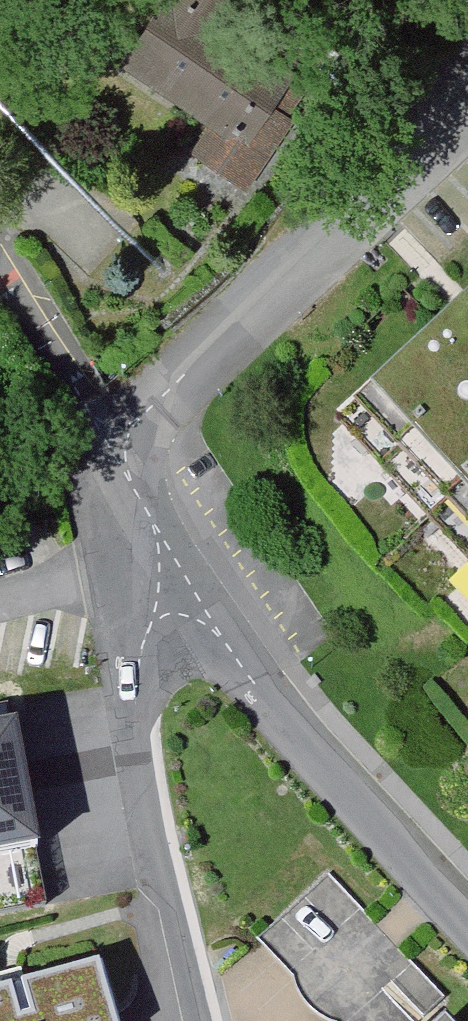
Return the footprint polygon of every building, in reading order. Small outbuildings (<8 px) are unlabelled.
[(127,80),(221,140),(284,43),(218,0),(179,0),(127,80)] [(368,410),(467,516),(467,316),(368,410)] [(27,857),(7,745),(0,746),(0,862),(27,857)] [(443,1011),(447,996),(329,871),(255,941),(331,1020),(452,1020),(443,1011)] [(0,989),(0,1020),(116,1020),(100,962),(0,989)]
